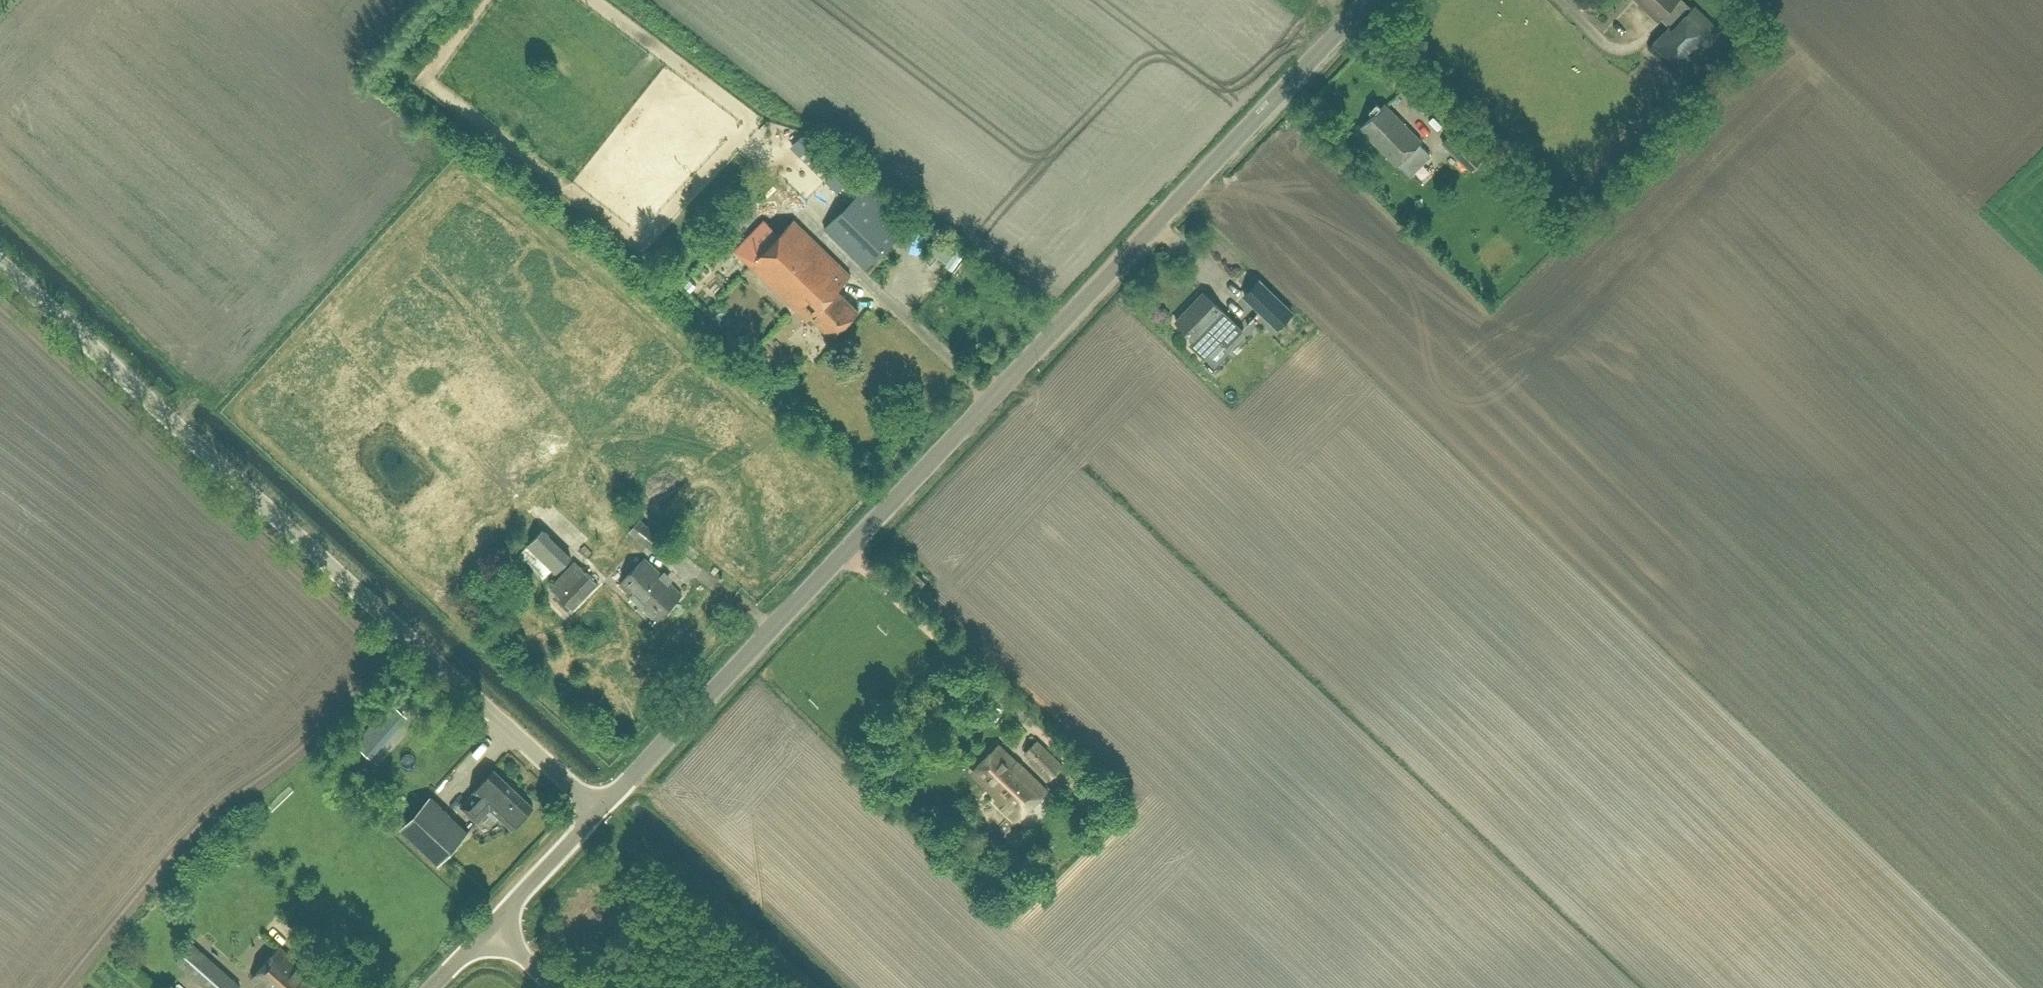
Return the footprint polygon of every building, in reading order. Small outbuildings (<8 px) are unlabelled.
[(1657,19),(1659,17),(1668,26),(1648,47),(1677,74),(1720,29),(1694,4),(1690,8),(1683,0),(1637,0),(1657,19)] [(1430,154),(1418,142),(1421,140),(1386,104),(1361,129),(1396,164),(1398,162),(1410,174),(1423,188),(1443,167),(1430,154)] [(1454,130),(1442,142),(1470,169),(1482,157),(1454,130)] [(840,165),(827,179),(838,190),(851,176),(840,165)] [(824,226),(864,267),(915,217),(875,176),(824,226)] [(734,249),(807,321),(811,316),(833,337),(859,311),(837,290),(851,276),(793,219),(780,232),(765,218),(734,249)] [(1259,282),(1246,297),(1278,327),(1291,312),(1259,282)] [(1242,328),(1203,291),(1175,320),(1194,338),(1190,342),(1204,356),(1221,338),(1227,343),(1242,328)] [(1331,382),(1340,391),(1351,380),(1341,371),(1331,382)] [(629,531),(654,550),(665,537),(640,517),(629,531)] [(546,529),(533,544),(562,568),(574,553),(546,529)] [(525,554),(552,578),(560,570),(533,545),(525,554)] [(683,593),(645,556),(620,582),(658,618),(683,593)] [(572,610),(599,582),(574,559),(550,586),(572,610)] [(903,579),(916,590),(924,581),(912,569),(903,579)] [(372,745),(388,732),(372,712),(355,726),(372,745)] [(1032,758),(1030,760),(1049,779),(1062,765),(1043,747),(1042,748),(1035,741),(1025,751),(1032,758)] [(996,798),(1017,819),(1047,790),(1021,765),(1020,765),(998,743),(975,767),(1002,793),(996,798)] [(513,827),(534,805),(494,768),(473,790),(474,791),(462,804),(478,820),(488,809),(496,817),(499,814),(513,827)] [(468,829),(431,794),(400,826),(438,862),(468,829)] [(176,961),(208,987),(238,987),(241,985),(192,942),(176,961)] [(262,987),(263,987),(318,987),(306,978),(309,975),(278,947),(250,977),(262,987)]
